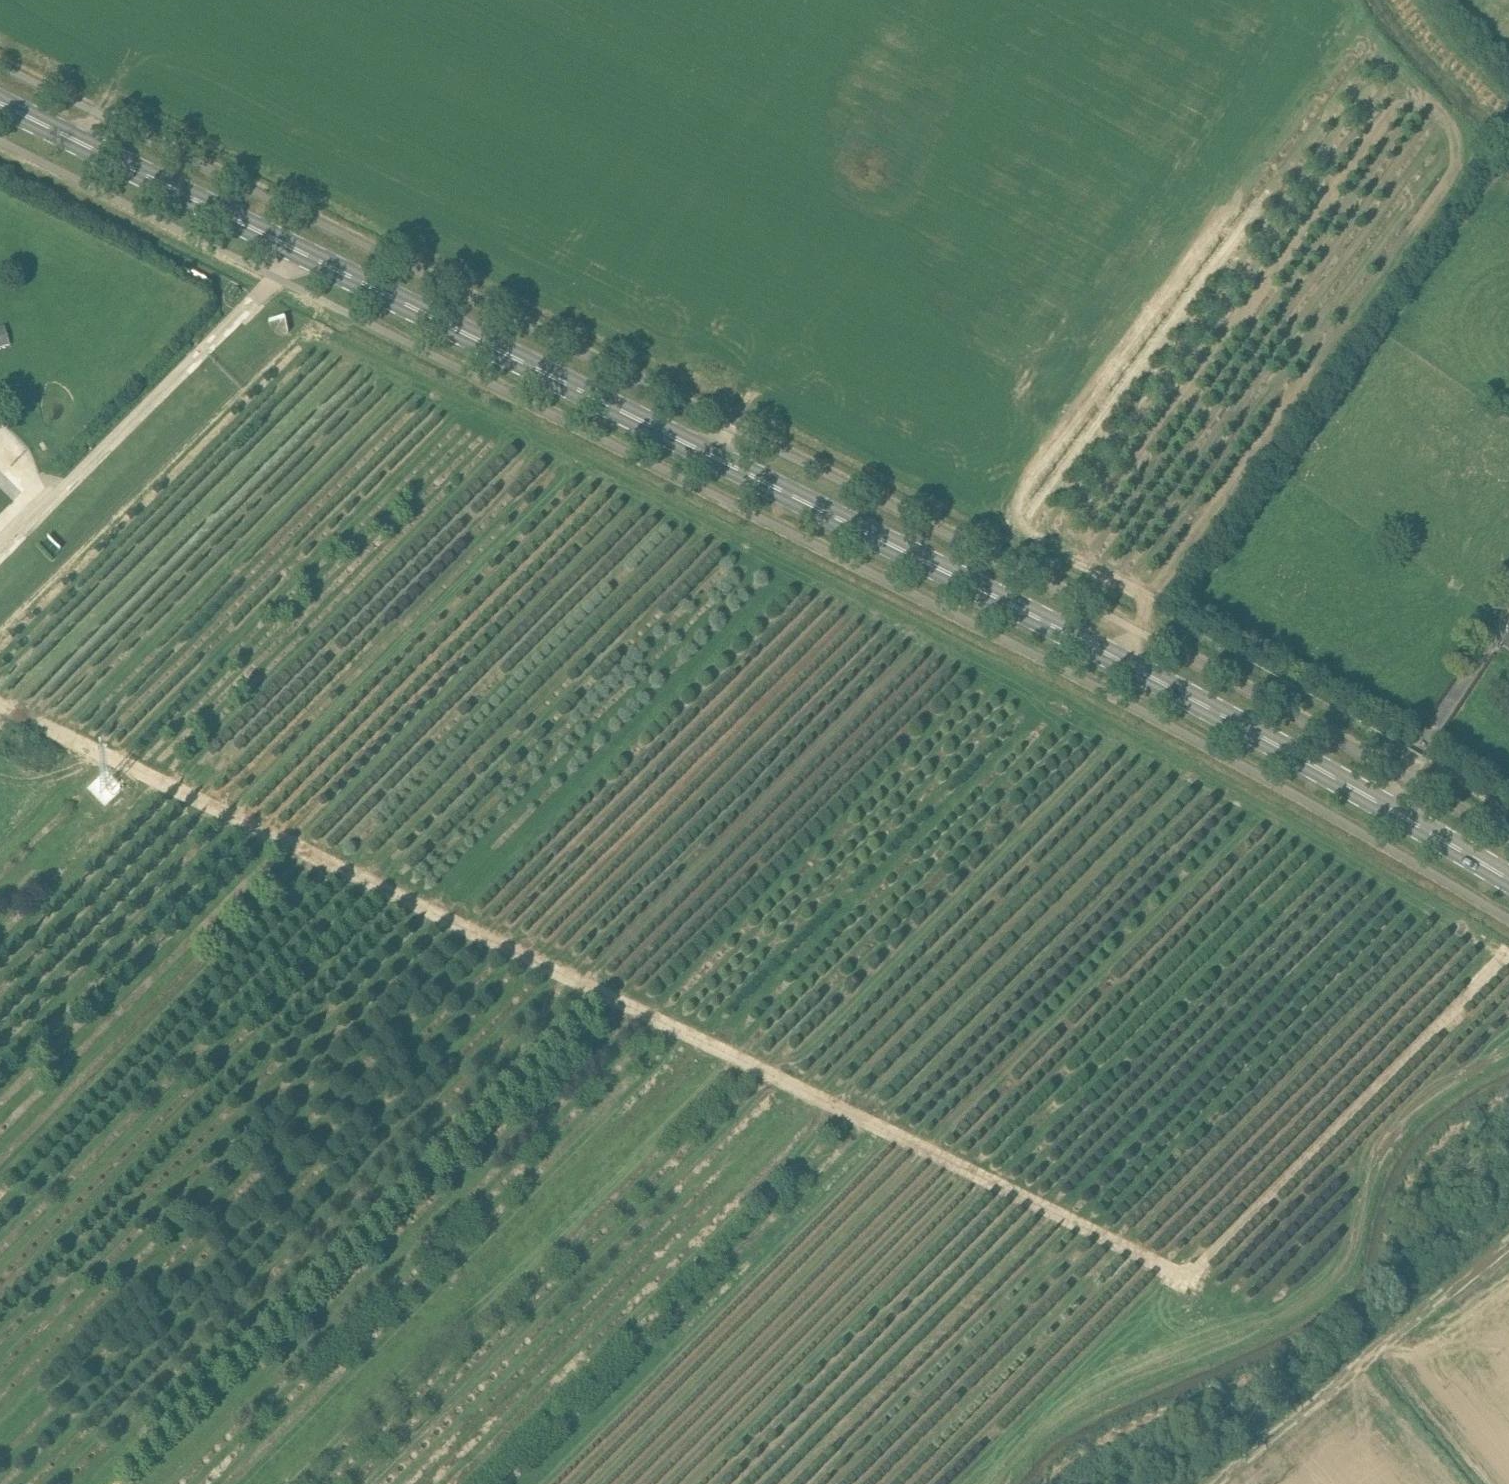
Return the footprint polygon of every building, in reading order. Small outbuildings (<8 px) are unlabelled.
[(0,328),(0,350),(10,346),(4,326),(0,328)]
